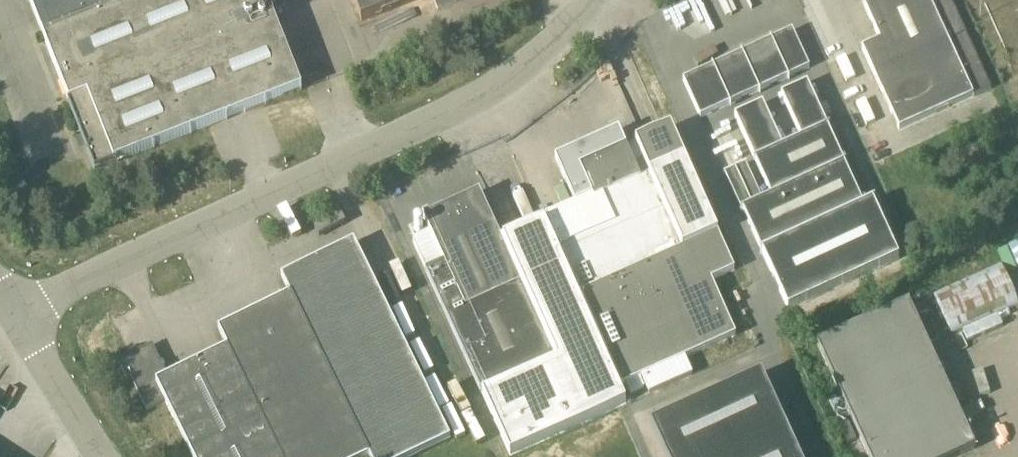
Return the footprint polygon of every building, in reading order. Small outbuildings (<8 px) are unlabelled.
[(303,90),(268,0),(30,0),(96,171),(116,164),(116,163),(303,90)] [(362,22),(417,0),(354,0),(362,22)] [(967,34),(952,0),(863,0),(881,40),(863,49),(900,130),(992,88),(967,34)] [(701,118),(811,68),(793,31),(684,80),(701,118)] [(875,203),(862,208),(806,84),(781,95),(801,139),(782,148),(762,103),(735,116),(772,197),(764,201),(747,164),(727,173),(763,253),(789,310),(900,259),(875,203)] [(556,159),(577,207),(548,220),(582,294),(581,294),(622,387),(737,336),(713,281),(736,271),(672,127),(636,143),(650,174),(641,178),(620,130),(582,147),(583,151),(577,154),(575,150),(556,159)] [(480,192),(424,218),(445,263),(427,272),(482,393),(556,359),(480,192)] [(627,403),(545,221),(505,240),(559,360),(484,394),(511,455),(627,403)] [(452,439),(355,242),(282,277),(291,295),(370,456),(416,456),(452,439)] [(1017,305),(1017,299),(1004,268),(937,299),(954,334),(1017,305)] [(291,295),(219,330),(228,348),(281,456),(370,456),(291,295)] [(819,345),(870,456),(959,456),(976,449),(910,303),(819,345)] [(228,348),(169,377),(153,345),(119,362),(128,380),(131,378),(147,410),(166,401),(193,456),(281,456),(228,348)] [(787,428),(762,373),(727,390),(653,423),(668,456),(801,456),(787,428)]
